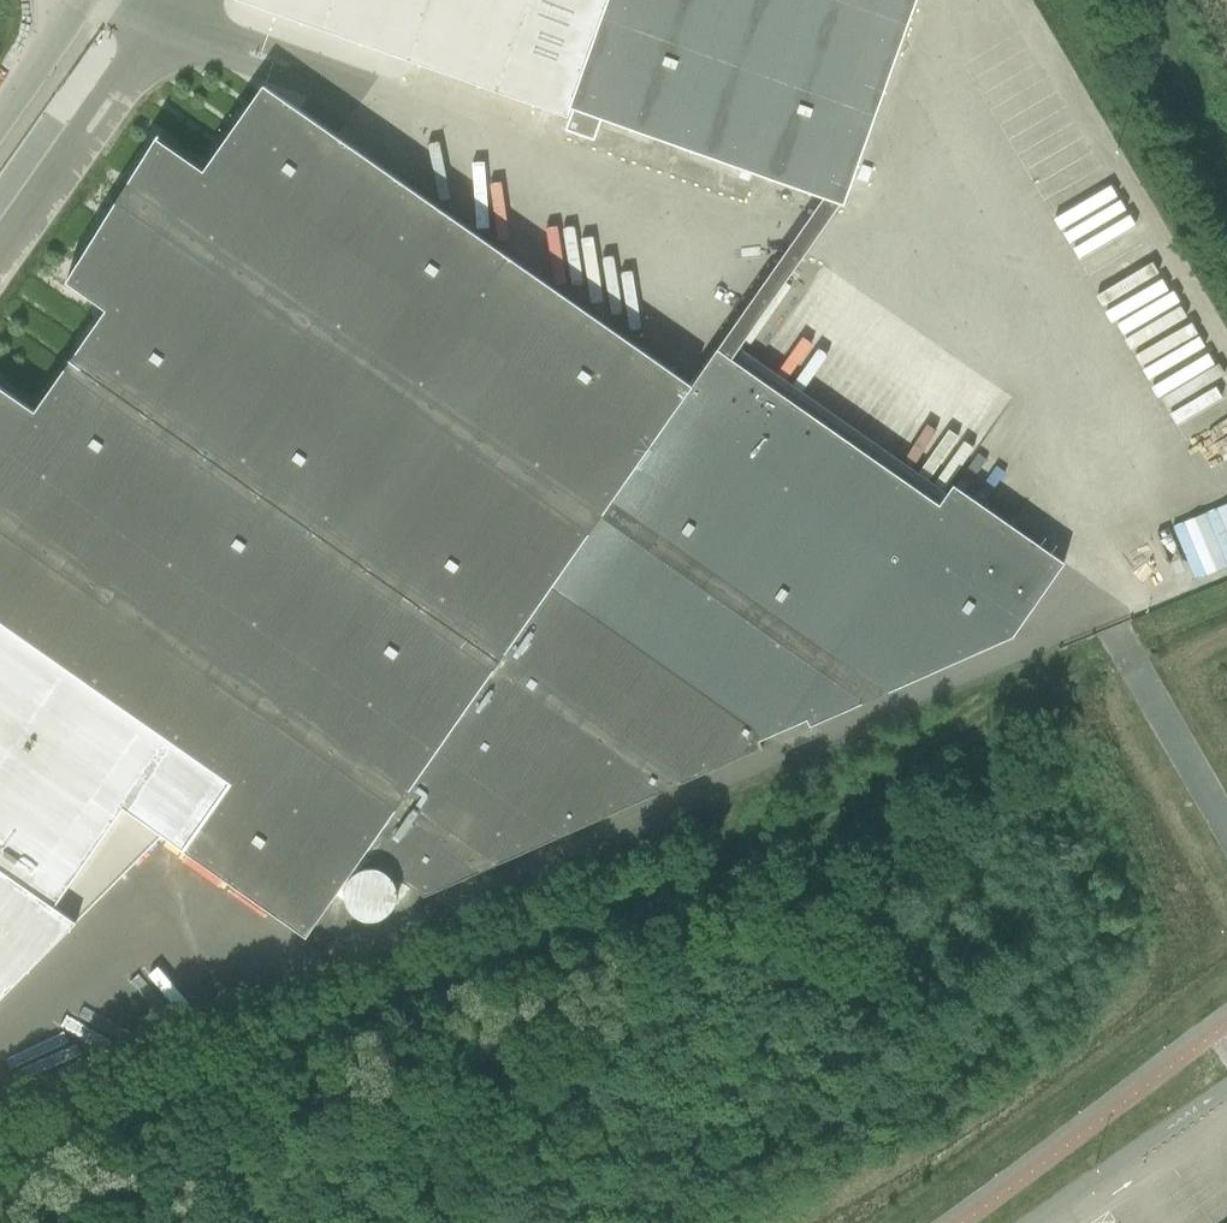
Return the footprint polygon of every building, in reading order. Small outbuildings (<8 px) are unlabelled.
[(568,118),(572,109),(574,110),(566,131),(594,141),(602,120),(823,198),(840,204),(843,205),(851,183),(916,0),(236,0),(568,118)] [(231,780),(183,850),(306,936),(342,885),(364,854),(410,886),(424,896),(760,748),(761,749),(762,748),(759,740),(806,719),(809,726),(1012,637),(1064,563),(952,485),(946,493),(938,505),(717,349),(691,386),(263,85),(203,171),(157,139),(155,138),(65,283),(105,311),(70,361),(69,360),(69,361),(70,361),(35,411),(0,387),(0,620),(231,780)] [(1199,407),(1226,392),(1226,367),(1188,387),(1199,407)] [(1174,525),(1195,579),(1226,566),(1226,504),(1174,525)] [(86,911),(162,835),(183,850),(231,780),(0,622),(0,998),(86,911)]
